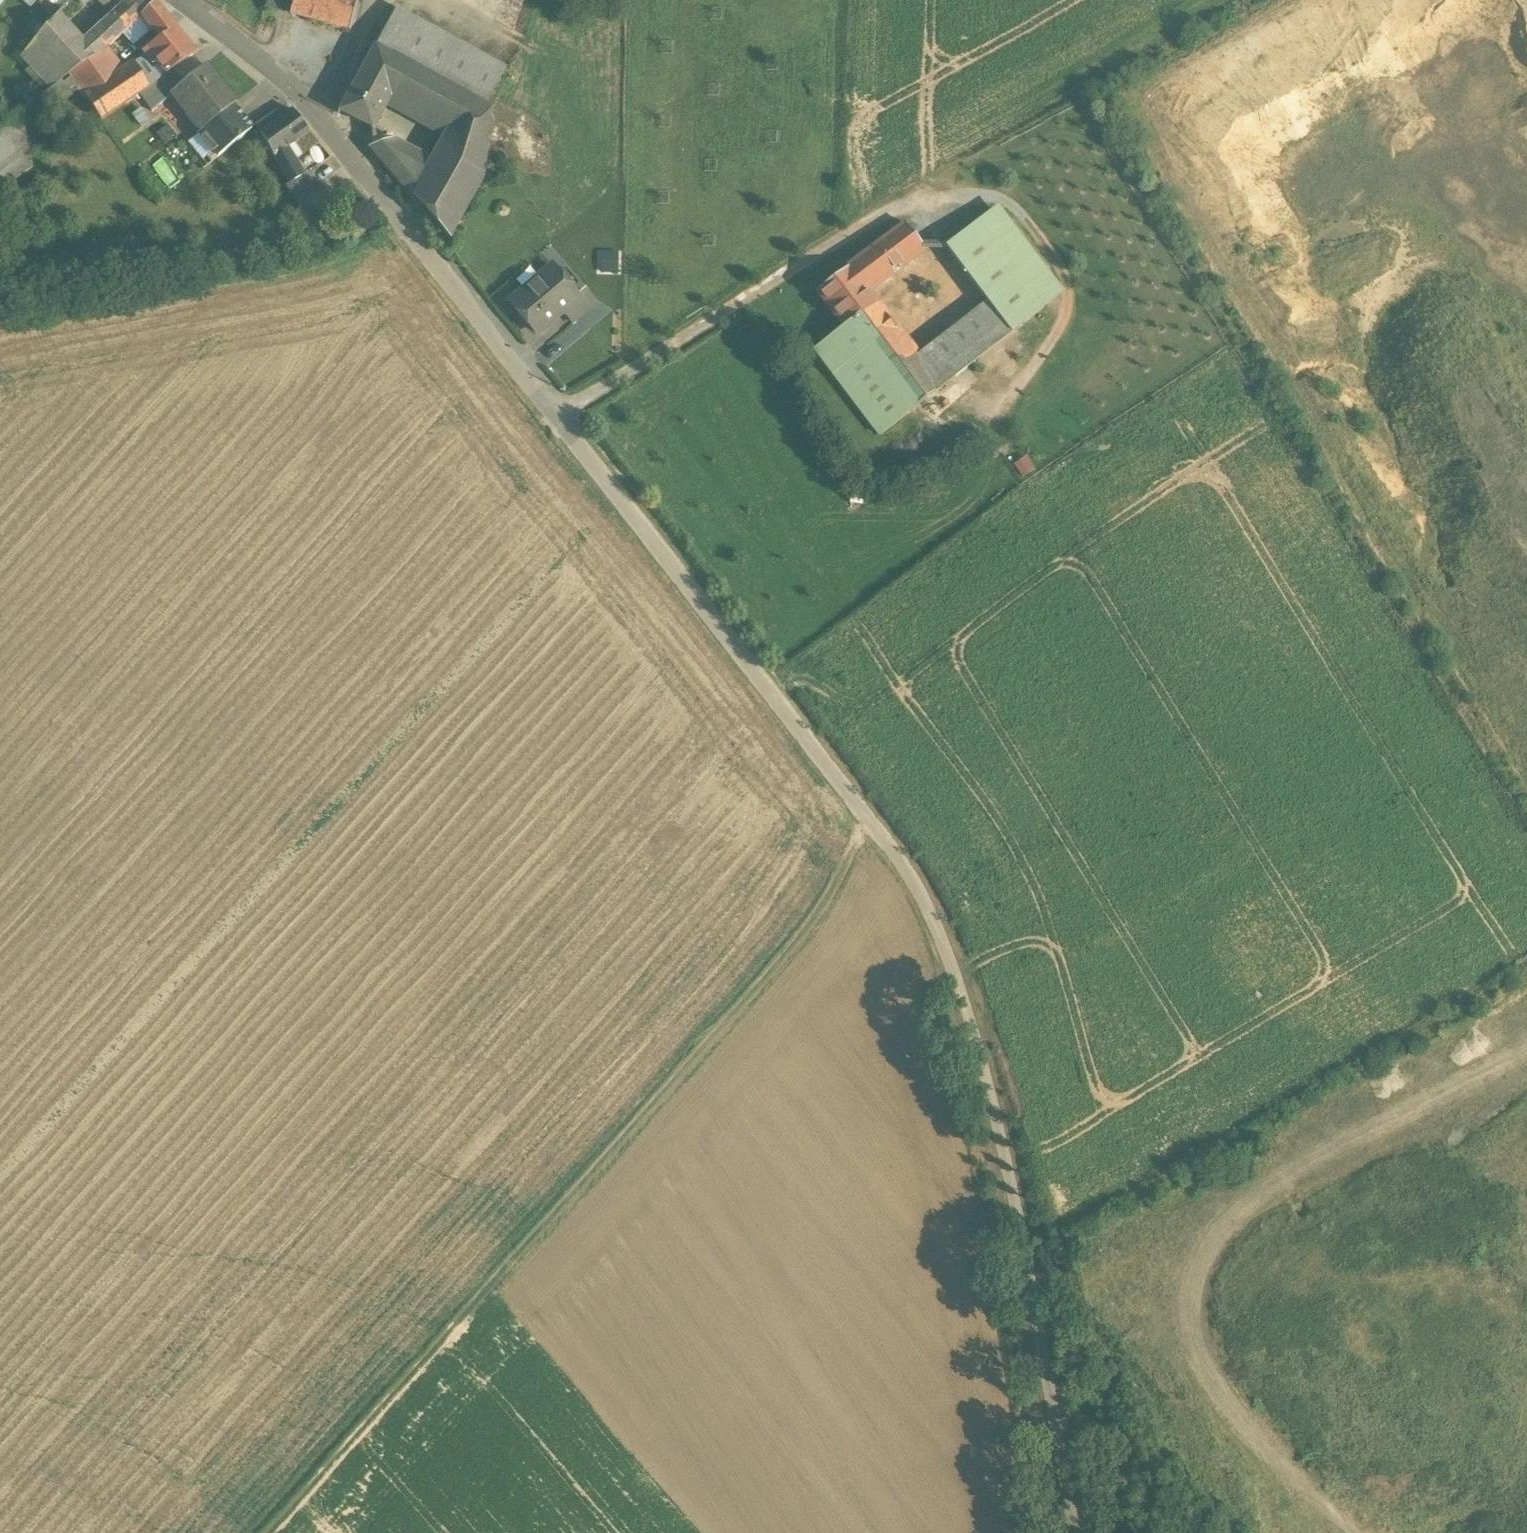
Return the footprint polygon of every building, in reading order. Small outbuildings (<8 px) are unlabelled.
[(52,3),(61,11),(70,0),(54,0),(52,3)] [(61,11),(58,14),(65,23),(86,0),(70,0),(61,11)] [(152,0),(116,0),(125,7),(114,16),(125,29),(141,15),(155,3),(152,0)] [(264,8),(290,15),(294,0),(267,0),(264,8)] [(290,15),(350,31),(359,0),(294,0),(290,15)] [(176,29),(155,3),(141,15),(147,23),(161,40),(176,29)] [(506,68),(397,9),(375,48),(467,98),(485,108),(506,68)] [(58,14),(22,56),(41,78),(52,89),(71,75),(95,58),(82,42),(58,14)] [(125,29),(122,32),(128,39),(147,23),(141,15),(125,29)] [(114,16),(82,42),(95,58),(104,49),(122,32),(125,29),(114,16)] [(161,40),(143,54),(153,67),(158,63),(167,75),(173,70),(196,54),(176,29),(161,40)] [(467,98),(375,48),(358,77),(391,95),(449,129),(467,98)] [(104,49),(95,58),(71,75),(85,97),(122,73),(104,49)] [(122,73),(85,97),(101,121),(144,92),(150,88),(134,64),(122,73)] [(184,83),(169,96),(170,98),(199,133),(233,106),(236,103),(206,66),(184,83)] [(150,88),(144,92),(157,108),(170,98),(169,96),(184,83),(173,70),(167,75),(150,88)] [(358,77),(339,111),(372,129),(391,95),(358,77)] [(41,78),(21,92),(30,106),(52,89),(41,78)] [(430,162),(411,196),(449,242),(484,181),(491,111),(485,108),(467,98),(449,129),(430,162)] [(199,133),(199,134),(218,157),(252,130),(233,106),(199,133)] [(280,120),(275,113),(257,125),(274,158),(288,148),(309,132),(293,110),(280,120)] [(405,149),(391,140),(372,146),(373,151),(392,173),(405,149)] [(321,147),(297,164),(304,175),(330,158),(321,147)] [(297,164),(288,148),(274,158),(278,165),(289,183),(289,184),(304,175),(297,164)] [(405,149),(392,173),(411,196),(430,162),(405,149)] [(304,175),(289,184),(289,183),(287,184),(297,204),(315,192),(304,175)] [(977,223),(944,249),(996,316),(1010,335),(1043,310),(977,223)] [(905,226),(888,239),(905,262),(922,249),(905,226)] [(905,262),(888,239),(877,247),(894,270),(905,262)] [(877,247),(817,293),(844,328),(846,330),(876,307),(865,292),(894,270),(877,247)] [(552,268),(510,303),(537,334),(562,313),(578,299),(576,297),(552,268)] [(583,291),(576,297),(578,299),(562,313),(571,323),(593,304),(583,291)] [(876,307),(846,330),(863,353),(910,414),(939,391),(924,371),(876,307)] [(996,316),(978,330),(991,350),(1010,335),(996,316)] [(844,328),(814,351),(833,376),(863,353),(846,330),(844,328)] [(978,330),(936,362),(951,381),(991,350),(978,330)] [(910,414),(863,353),(833,376),(880,437),(910,414)] [(951,381),(936,362),(924,371),(939,391),(951,381)]
